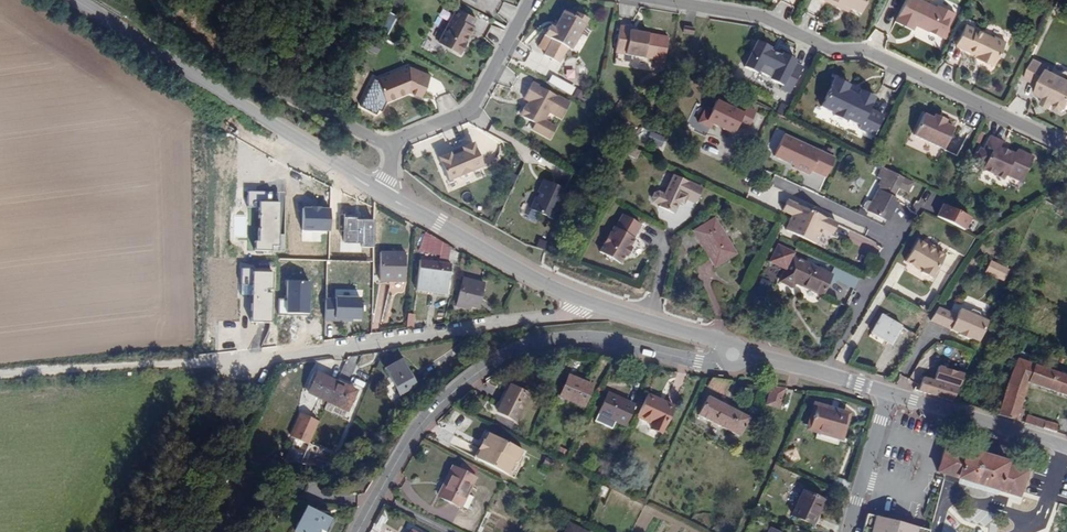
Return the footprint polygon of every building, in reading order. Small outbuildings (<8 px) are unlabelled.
[(835,7),(837,2),(845,6),(856,11),(861,0),(821,0),(835,7)] [(890,21),(908,29),(910,24),(911,22),(915,24),(914,25),(935,35),(941,24),(943,25),(950,11),(932,3),(931,6),(930,8),(913,1),(914,0),(900,0),(890,21)] [(931,6),(918,0),(914,0),(913,1),(930,8),(931,6)] [(845,6),(837,2),(835,7),(843,10),(845,6)] [(571,42),(586,16),(574,10),(572,14),(561,9),(556,19),(558,20),(554,27),(552,26),(547,23),(542,32),(551,37),(542,52),(557,60),(565,45),(566,45),(568,40),(571,42)] [(387,37),(398,15),(388,10),(378,32),(387,37)] [(470,27),(473,19),(453,10),(437,46),(460,56),(466,43),(464,42),(466,37),(468,38),(472,28),(470,27)] [(652,57),(656,33),(634,29),(627,28),(627,26),(617,24),(613,50),(652,57)] [(987,37),(960,24),(950,45),(977,58),(976,60),(988,65),(999,41),(988,36),(987,37)] [(379,53),(382,42),(372,39),(369,50),(379,53)] [(800,59),(760,39),(746,66),(761,74),(763,69),(774,75),(772,78),(787,85),(800,59)] [(1028,60),(1019,79),(1034,86),(1030,95),(1039,99),(1049,103),(1051,104),(1050,106),(1051,110),(1056,112),(1060,111),(1060,109),(1062,110),(1064,105),(1066,99),(1066,82),(1055,76),(1042,70),(1043,67),(1028,60)] [(382,102),(399,95),(398,92),(401,91),(405,93),(418,98),(427,77),(406,68),(373,80),(382,102)] [(609,80),(616,82),(619,71),(612,69),(609,80)] [(1060,71),(1057,73),(1055,76),(1066,82),(1066,74),(1060,71)] [(844,84),(829,77),(816,106),(829,112),(828,115),(841,120),(842,118),(855,124),(854,128),(868,134),(878,114),(864,108),(869,96),(855,90),(853,93),(852,96),(840,90),(842,87),(844,84)] [(569,102),(531,81),(523,96),(530,101),(528,105),(526,105),(523,105),(519,112),(521,115),(534,122),(531,127),(550,137),(556,126),(543,119),(548,110),(561,117),(569,102)] [(853,93),(842,87),(840,90),(852,96),(853,93)] [(1046,110),(1049,103),(1039,99),(1036,105),(1046,110)] [(741,123),(747,112),(720,100),(715,112),(711,119),(716,121),(738,131),(741,123)] [(777,112),(784,114),(788,104),(781,102),(777,112)] [(711,119),(715,112),(704,107),(697,122),(712,129),(716,121),(711,119)] [(750,108),(747,112),(741,123),(749,128),(758,112),(750,108)] [(927,117),(922,114),(912,134),(941,148),(951,128),(940,122),(941,119),(929,112),(927,117)] [(663,147),(668,136),(654,131),(650,142),(663,147)] [(813,169),(822,150),(788,132),(775,157),(809,174),(813,169)] [(999,143),(984,136),(978,148),(974,147),(968,160),(979,165),(977,169),(998,179),(1001,174),(1016,182),(1028,157),(1012,149),(1010,154),(997,148),(999,143)] [(448,152),(436,157),(446,180),(457,175),(458,178),(462,179),(469,176),(470,172),(469,170),(481,165),(471,142),(459,147),(461,151),(449,156),(448,152)] [(637,150),(627,145),(624,153),(634,158),(637,150)] [(461,151),(459,147),(448,152),(449,156),(461,151)] [(837,157),(822,150),(813,169),(828,176),(837,157)] [(907,193),(913,183),(879,165),(874,175),(879,178),(877,183),(878,184),(873,195),(875,196),(872,203),(869,202),(866,201),(862,208),(887,221),(898,201),(892,197),(897,187),(907,193)] [(811,186),(821,189),(825,177),(814,174),(811,186)] [(695,204),(702,189),(673,175),(663,195),(657,192),(654,193),(652,198),(654,202),(659,205),(658,207),(673,214),(679,202),(682,204),(685,199),(695,204)] [(563,187),(541,178),(536,190),(538,191),(536,196),(534,196),(528,208),(550,217),(563,187)] [(271,190),(249,191),(249,208),(257,208),(258,251),(280,250),(279,202),(271,202),(271,190)] [(959,229),(967,215),(938,200),(931,214),(959,229)] [(839,225),(789,202),(784,212),(794,217),(787,231),(817,245),(824,231),(834,235),(839,225)] [(614,261),(619,264),(624,255),(629,247),(633,239),(632,238),(640,225),(621,214),(614,228),(613,227),(598,252),(604,255),(605,259),(610,262),(614,261)] [(714,266),(734,254),(713,219),(693,231),(714,266)] [(433,240),(432,255),(451,256),(452,242),(433,240)] [(905,263),(915,269),(916,266),(923,270),(922,272),(921,274),(931,279),(944,256),(934,251),(926,246),(916,241),(905,263)] [(377,276),(402,278),(405,252),(380,250),(380,251),(378,270),(377,276)] [(788,278),(815,290),(825,270),(785,252),(773,277),(786,283),(788,278)] [(448,280),(450,265),(419,260),(417,276),(415,290),(424,292),(426,277),(448,280)] [(1008,270),(989,261),(984,272),(1003,281),(1008,270)] [(242,285),(252,286),(251,322),(273,323),(275,271),(243,269),(242,285)] [(470,306),(478,308),(484,283),(463,279),(456,306),(469,310),(470,306)] [(968,312),(949,304),(940,324),(960,333),(960,334),(970,339),(971,337),(979,341),(988,321),(981,318),(981,317),(979,314),(972,310),(969,311),(968,312)] [(901,326),(881,314),(871,332),(890,343),(901,326)] [(913,315),(906,328),(915,334),(923,321),(913,315)] [(969,353),(956,349),(950,365),(964,370),(969,353)] [(1066,395),(1066,376),(1018,359),(998,415),(1023,423),(1026,416),(1023,415),(1024,410),(1021,409),(1029,383),(1066,395)] [(401,361),(385,369),(399,395),(415,386),(401,361)] [(925,377),(920,391),(953,402),(964,378),(965,375),(951,372),(946,383),(925,377)] [(327,403),(336,382),(316,373),(307,393),(327,403)] [(558,397),(581,407),(591,386),(567,376),(558,397)] [(969,380),(964,378),(959,388),(965,391),(969,380)] [(723,396),(730,382),(712,380),(708,388),(723,396)] [(356,391),(336,382),(327,403),(347,412),(356,391)] [(495,411),(514,421),(527,395),(508,386),(495,411)] [(785,389),(770,387),(765,406),(779,410),(785,389)] [(624,425),(633,405),(607,393),(598,414),(624,425)] [(646,395),(636,417),(651,424),(649,428),(661,434),(673,407),(646,395)] [(739,437),(749,418),(708,397),(697,416),(739,437)] [(846,416),(816,407),(809,428),(840,437),(846,416)] [(318,422),(300,414),(291,436),(308,444),(318,422)] [(1028,415),(1025,423),(1042,429),(1045,420),(1028,415)] [(1047,421),(1044,429),(1055,432),(1058,424),(1047,421)] [(478,461),(508,476),(515,462),(518,464),(524,453),(487,434),(482,443),(486,445),(478,461)] [(486,445),(482,443),(474,459),(478,461),(486,445)] [(1008,465),(1009,462),(967,449),(966,454),(946,448),(939,471),(1020,496),(1028,472),(1008,465)] [(518,464),(515,462),(508,476),(512,478),(518,464)] [(446,477),(448,478),(438,497),(459,508),(474,478),(451,467),(446,477)] [(837,491),(845,494),(849,482),(848,481),(850,476),(843,473),(837,491)] [(824,501),(803,491),(792,515),(812,525),(824,501)] [(305,508),(293,531),(315,531),(317,529),(322,531),(328,520),(305,508)] [(750,516),(742,512),(733,531),(743,531),(750,516)] [(934,531),(869,515),(865,531),(933,531),(934,531)] [(569,523),(564,531),(585,531),(569,523)]
